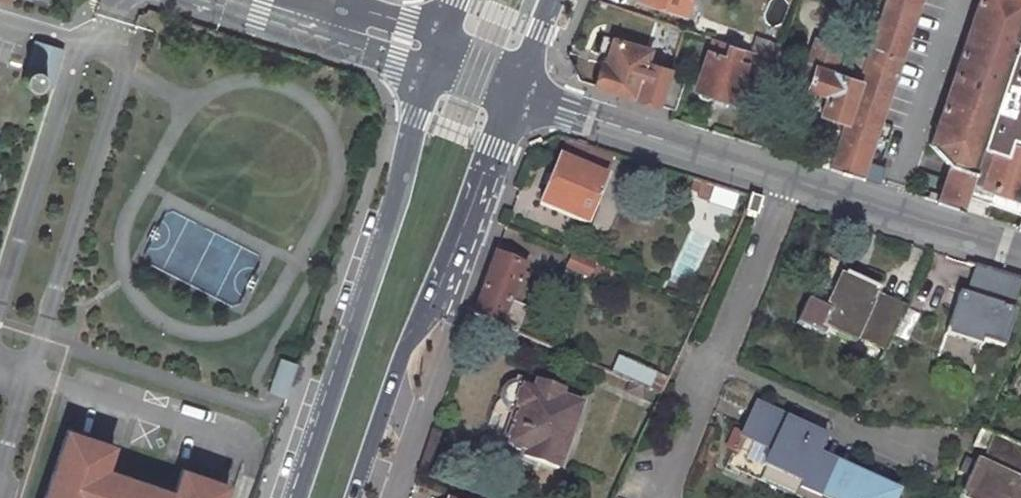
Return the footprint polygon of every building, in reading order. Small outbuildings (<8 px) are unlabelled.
[(686,14),(691,0),(642,0),(686,14)] [(859,78),(843,123),(841,131),(829,165),(863,176),(923,0),(885,0),(859,78)] [(928,142),(948,162),(939,192),(937,199),(961,207),(965,193),(1020,29),(1020,0),(976,0),(928,142)] [(965,193),(1020,210),(1020,144),(1007,139),(1009,133),(1018,136),(1020,127),(1020,29),(965,193)] [(713,39),(709,50),(726,56),(730,44),(720,41),(713,39)] [(596,83),(661,103),(669,76),(670,74),(671,71),(647,63),(650,52),(612,40),(606,63),(602,63),(596,83)] [(709,50),(697,88),(702,90),(700,95),(709,98),(711,93),(734,100),(747,61),(751,62),(754,52),(751,51),(749,51),(740,48),(730,44),(726,56),(709,50)] [(36,45),(30,69),(29,70),(29,71),(28,71),(28,72),(28,73),(28,74),(28,75),(28,76),(28,77),(28,78),(29,79),(29,80),(30,80),(30,81),(31,81),(31,82),(32,82),(32,83),(33,83),(34,83),(34,84),(35,84),(36,84),(37,84),(38,84),(39,84),(40,84),(41,83),(42,83),(42,82),(43,82),(44,81),(51,83),(60,52),(36,45)] [(859,78),(815,62),(805,88),(825,95),(818,114),(843,123),(859,78)] [(669,76),(661,103),(673,107),(677,109),(684,81),(669,76)] [(825,126),(814,161),(829,165),(841,131),(825,126)] [(562,138),(554,159),(536,203),(580,222),(599,177),(609,153),(562,138)] [(744,195),(740,206),(752,210),(756,199),(744,195)] [(524,258),(495,245),(491,255),(520,267),(524,258)] [(491,255),(469,313),(512,332),(522,310),(505,303),(520,267),(491,255)] [(581,260),(568,255),(563,268),(587,278),(592,267),(589,265),(585,262),(581,261),(581,260)] [(997,349),(1010,310),(1005,309),(1014,279),(972,266),(963,295),(952,292),(939,335),(942,337),(943,334),(972,342),(972,346),(976,347),(978,343),(997,349)] [(875,287),(836,270),(834,274),(822,303),(821,305),(817,303),(808,299),(799,318),(816,326),(850,342),(853,335),(881,348),(886,336),(900,306),(872,294),(875,287)] [(300,360),(283,354),(272,389),(289,394),(300,360)] [(604,385),(618,391),(624,379),(609,373),(608,375),(604,385)] [(618,391),(638,400),(644,388),(643,388),(624,379),(618,391)] [(510,410),(498,445),(517,452),(516,455),(531,461),(550,468),(573,406),(552,398),(554,391),(530,382),(527,389),(507,381),(502,382),(498,384),(496,388),(494,393),(495,398),(496,399),(497,402),(498,403),(501,405),(502,406),(510,410)] [(529,468),(531,461),(516,455),(517,452),(498,445),(510,410),(502,406),(501,405),(498,403),(497,402),(496,399),(495,398),(492,400),(489,402),(477,434),(474,437),(472,439),(471,443),(473,447),(476,449),(529,468)] [(815,496),(828,466),(809,458),(817,441),(819,442),(821,438),(808,432),(795,426),(750,406),(751,401),(749,400),(736,429),(734,434),(737,435),(740,431),(767,444),(759,464),(754,479),(794,497),(795,495),(801,497),(804,491),(815,496)] [(795,426),(808,432),(811,425),(798,419),(795,426)] [(767,444),(740,431),(737,435),(734,434),(736,429),(730,427),(721,446),(759,464),(767,444)] [(977,462),(970,459),(963,474),(955,492),(952,497),(1019,497),(1020,493),(1020,481),(1019,480),(1020,475),(1020,448),(1020,447),(990,433),(980,429),(976,429),(969,446),(982,452),(977,462)] [(226,485),(181,470),(173,494),(103,471),(111,447),(66,432),(44,497),(222,497),(226,485)] [(959,456),(952,470),(963,474),(969,460),(959,456)] [(846,472),(847,468),(844,466),(842,471),(828,466),(815,496),(821,497),(887,497),(888,494),(893,495),(894,491),(846,472)]
